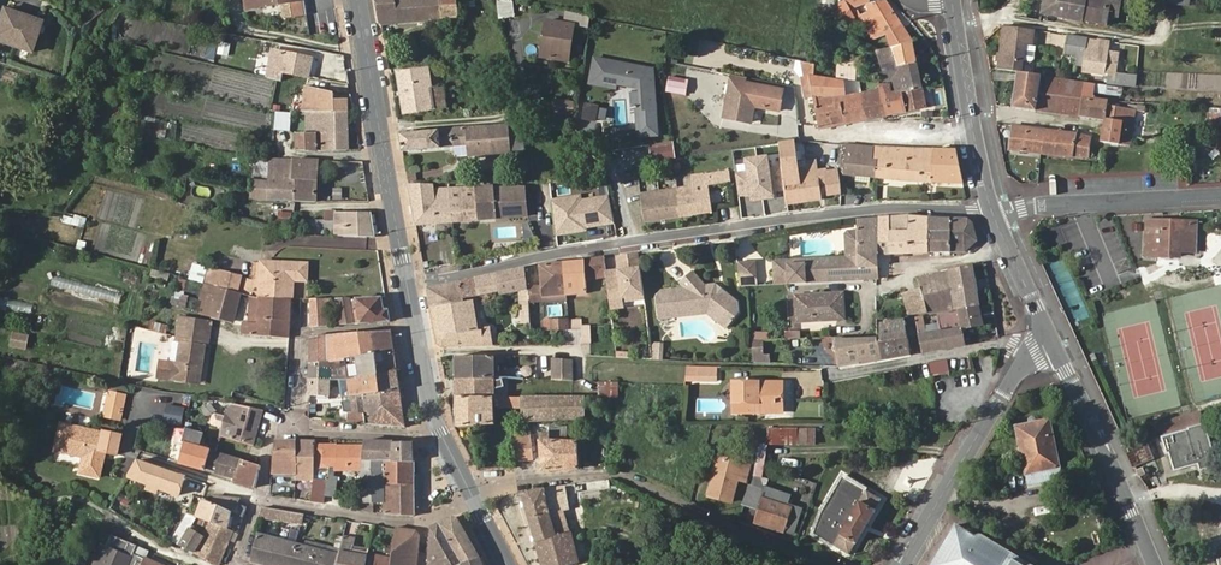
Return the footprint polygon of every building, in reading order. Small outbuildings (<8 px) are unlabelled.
[(246,11),(282,5),(285,19),(306,15),(303,0),(245,0),(246,11)] [(382,24),(457,18),(456,0),(378,0),(382,24)] [(513,0),(497,0),(498,18),(514,17),(513,0)] [(846,0),(844,0),(838,2),(838,23),(837,30),(841,31),(849,28),(853,12),(851,9),(846,0)] [(868,0),(846,0),(851,9),(866,4),(869,13),(861,16),(858,10),(853,12),(858,21),(860,20),(870,38),(887,32),(902,27),(885,0),(879,0),(870,3),(868,0)] [(1042,14),(1084,22),(1105,26),(1107,13),(1118,15),(1119,5),(1126,6),(1127,0),(1090,0),(1088,0),(1046,0),(1042,14)] [(44,20),(6,8),(0,26),(0,41),(33,52),(44,20)] [(588,29),(590,16),(567,12),(564,25),(548,22),(546,31),(550,32),(545,58),(559,61),(561,51),(571,52),(576,27),(588,29)] [(902,27),(887,32),(896,46),(912,42),(910,38),(902,27)] [(1033,48),(1035,32),(1005,27),(1000,62),(999,69),(1000,70),(1004,45),(1026,48),(1026,47),(1033,48)] [(541,57),(545,58),(550,32),(546,31),(541,57)] [(1075,65),(1084,66),(1085,51),(1086,45),(1086,39),(1068,36),(1065,56),(1075,57),(1075,65)] [(701,40),(687,38),(684,53),(698,56),(701,40)] [(1098,40),(1098,46),(1096,53),(1085,51),(1084,66),(1083,71),(1109,75),(1108,82),(1135,85),(1136,75),(1116,74),(1118,55),(1107,53),(1108,42),(1098,40)] [(916,62),(912,42),(896,46),(891,47),(897,66),(916,62)] [(1024,62),(1026,48),(1004,45),(1000,70),(1019,72),(1022,72),(1024,62)] [(1096,53),(1098,46),(1086,45),(1085,51),(1096,53)] [(897,66),(891,47),(891,46),(877,50),(886,81),(892,80),(893,85),(895,94),(922,89),(916,62),(897,66)] [(1034,62),(1036,50),(1026,48),(1024,62),(1033,63),(1034,62)] [(561,51),(559,61),(569,63),(571,52),(561,51)] [(313,59),(283,53),(279,71),(284,72),(303,76),(309,78),(313,59)] [(654,94),(653,70),(596,59),(591,82),(617,87),(618,85),(639,89),(639,91),(654,94)] [(837,62),(837,78),(856,79),(856,63),(837,62)] [(435,109),(431,88),(427,68),(397,73),(405,115),(435,109)] [(282,81),(302,86),(303,76),(284,72),(282,81)] [(1019,72),(1013,106),(1038,110),(1042,76),(1042,75),(1022,72),(1019,72)] [(733,76),(727,108),(753,113),(754,107),(778,111),(783,90),(744,82),(745,78),(733,76)] [(1042,76),(1038,110),(1079,116),(1082,99),(1094,100),(1094,92),(1120,95),(1121,88),(1042,76)] [(664,92),(682,96),(685,85),(682,85),(683,82),(666,79),(664,92)] [(883,116),(877,86),(876,84),(836,84),(815,83),(812,83),(812,86),(815,100),(820,128),(820,129),(883,116)] [(807,99),(815,100),(812,86),(804,85),(807,99)] [(926,108),(922,89),(895,94),(893,85),(877,86),(883,116),(926,108)] [(447,106),(444,86),(431,88),(435,109),(447,106)] [(312,87),(308,87),(306,103),(290,102),(289,113),(307,112),(347,111),(347,100),(334,99),(334,93),(312,87)] [(654,125),(654,94),(639,91),(639,109),(635,109),(635,125),(654,125)] [(572,114),(574,101),(556,98),(554,111),(572,114)] [(1106,119),(1107,107),(1108,103),(1108,101),(1094,100),(1082,99),(1079,116),(1104,119),(1106,119)] [(598,105),(586,104),(584,120),(596,121),(598,105)] [(1110,140),(1131,143),(1131,137),(1133,124),(1135,111),(1107,107),(1106,119),(1104,119),(1102,139),(1110,140)] [(753,113),(727,108),(725,118),(751,123),(753,113)] [(348,149),(347,111),(307,112),(308,135),(296,136),(297,151),(348,149)] [(511,153),(508,125),(488,127),(491,155),(511,153)] [(1010,150),(1042,154),(1046,129),(1014,126),(1010,150)] [(491,155),(488,127),(467,129),(469,156),(469,157),(491,155)] [(469,156),(467,129),(452,130),(454,147),(455,147),(456,158),(469,156)] [(1046,129),(1042,154),(1055,155),(1090,157),(1092,135),(1081,133),(1046,129)] [(452,130),(401,134),(404,151),(454,147),(452,130)] [(794,142),(781,144),(785,166),(796,164),(794,142)] [(785,166),(781,144),(753,147),(756,171),(761,206),(818,198),(813,161),(806,162),(807,166),(797,167),(796,164),(785,166)] [(873,161),(874,147),(853,146),(835,145),(834,170),(834,173),(876,177),(878,161),(873,161)] [(674,158),(672,146),(648,150),(650,162),(674,158)] [(956,151),(874,147),(873,161),(878,161),(876,177),(910,181),(917,181),(962,183),(956,151)] [(267,180),(252,180),(251,199),(295,200),(295,180),(292,180),(292,159),(268,159),(267,180)] [(317,160),(292,159),(292,180),(295,180),(295,200),(316,201),(317,160)] [(825,194),(836,192),(836,191),(833,186),(834,173),(834,170),(822,172),(825,194)] [(717,182),(715,171),(693,174),(694,185),(717,182)] [(694,185),(693,174),(678,176),(679,188),(694,185)] [(697,213),(694,185),(679,188),(651,192),(642,193),(647,222),(697,213)] [(435,186),(410,187),(416,226),(451,223),(498,219),(497,204),(527,201),(526,188),(491,189),(490,186),(448,187),(435,188),(435,186)] [(342,199),(342,187),(331,187),(331,199),(342,199)] [(552,201),(557,234),(586,230),(585,227),(614,223),(609,197),(581,201),(580,197),(552,201)] [(528,216),(527,201),(497,204),(498,219),(527,216),(528,216)] [(275,211),(275,224),(290,224),(290,211),(275,211)] [(310,235),(334,235),(334,213),(325,213),(325,221),(310,221),(310,235)] [(376,236),(371,213),(334,213),(334,235),(376,236)] [(74,214),(71,224),(83,227),(86,217),(74,214)] [(930,216),(910,215),(878,218),(877,254),(931,251),(930,216)] [(969,250),(978,241),(974,222),(968,219),(930,216),(931,251),(969,250)] [(878,218),(865,218),(866,233),(856,233),(856,254),(857,258),(877,257),(877,254),(878,218)] [(1196,250),(1197,223),(1151,222),(1151,256),(1182,257),(1182,250),(1196,250)] [(526,231),(526,238),(535,237),(532,230),(526,231)] [(640,267),(638,253),(622,256),(623,268),(640,267)] [(625,301),(624,293),(623,268),(622,256),(617,256),(619,271),(605,273),(609,309),(623,307),(623,302),(625,301)] [(877,280),(877,257),(857,258),(857,262),(796,266),(797,284),(877,280)] [(605,258),(565,263),(567,294),(586,293),(586,280),(585,273),(597,272),(605,271),(605,258)] [(782,260),(783,285),(797,284),(796,266),(857,262),(857,258),(782,260)] [(11,262),(0,259),(0,273),(9,275),(11,262)] [(753,274),(752,261),(736,262),(738,276),(753,274)] [(308,264),(260,262),(259,298),(292,299),(293,281),(307,281),(308,264)] [(567,294),(565,263),(541,266),(543,286),(543,296),(567,294)] [(644,292),(640,267),(623,268),(624,293),(644,292)] [(527,287),(525,268),(496,273),(498,293),(499,294),(527,290),(527,287)] [(969,307),(980,306),(973,268),(972,268),(918,282),(920,289),(902,294),(908,315),(969,307)] [(220,287),(224,272),(213,269),(209,284),(220,287)] [(660,288),(658,291),(716,288),(715,288),(716,284),(705,285),(689,271),(677,284),(679,288),(660,288)] [(220,287),(237,292),(241,277),(224,272),(220,287)] [(597,279),(597,272),(585,273),(586,280),(597,279)] [(498,293),(496,273),(474,278),(476,296),(498,293)] [(458,281),(461,303),(467,302),(466,298),(476,296),(474,278),(458,281)] [(425,288),(430,308),(461,303),(458,281),(425,288)] [(205,300),(201,314),(233,321),(240,296),(204,286),(201,299),(205,300)] [(544,300),(543,296),(543,286),(527,287),(527,290),(527,295),(528,303),(544,302),(544,300)] [(716,288),(658,291),(654,296),(655,317),(706,313),(723,329),(737,314),(736,302),(725,291),(721,293),(716,288)] [(644,299),(644,292),(624,293),(625,301),(644,299)] [(842,294),(795,296),(796,323),(843,320),(842,294)] [(520,324),(529,324),(529,315),(528,303),(527,295),(519,295),(520,324)] [(292,299),(259,298),(252,296),(251,324),(243,323),(242,333),(289,338),(290,329),(292,299)] [(382,310),(381,297),(348,298),(338,298),(341,325),(352,324),(390,321),(388,310),(382,310)] [(310,327),(330,325),(329,299),(322,299),(321,301),(322,310),(310,310),(310,327)] [(31,313),(32,305),(12,300),(10,309),(31,313)] [(491,344),(491,341),(490,329),(482,330),(477,300),(476,300),(467,302),(461,303),(430,308),(436,343),(440,347),(491,344)] [(310,301),(310,310),(322,310),(321,301),(310,301)] [(983,325),(980,306),(969,307),(957,310),(957,311),(935,315),(939,334),(961,329),(983,325)] [(530,331),(570,330),(569,318),(542,319),(542,314),(529,315),(529,324),(530,331)] [(935,315),(918,318),(921,337),(939,334),(935,315)] [(180,318),(178,333),(209,340),(211,322),(180,318)] [(912,354),(905,320),(878,325),(878,337),(878,338),(882,359),(912,354)] [(152,322),(151,329),(164,331),(165,323),(152,322)] [(921,337),(924,352),(965,344),(961,329),(939,334),(921,337)] [(311,338),(311,362),(329,360),(346,358),(396,352),(392,330),(311,338)] [(753,330),(752,337),(766,340),(768,333),(753,330)] [(209,340),(178,333),(177,343),(182,344),(178,363),(174,363),(172,380),(196,384),(198,370),(202,370),(206,347),(208,347),(209,340)] [(28,350),(30,337),(18,334),(15,347),(28,350)] [(882,359),(878,338),(856,340),(861,363),(882,359)] [(860,363),(856,340),(835,342),(840,367),(860,363)] [(665,342),(654,341),(653,357),(664,358),(665,342)] [(765,356),(765,348),(754,348),(755,357),(765,356)] [(398,369),(396,352),(346,358),(350,379),(379,374),(379,372),(398,369)] [(455,358),(456,380),(494,381),(503,381),(503,373),(498,373),(498,363),(503,363),(503,357),(455,358)] [(551,366),(552,381),(572,382),(572,359),(542,358),(542,366),(551,366)] [(329,360),(311,362),(311,382),(329,381),(329,360)] [(931,375),(949,373),(948,360),(930,361),(931,375)] [(718,368),(687,367),(685,379),(717,380),(718,368)] [(406,426),(398,369),(379,372),(379,374),(350,379),(340,380),(342,398),(352,397),(354,411),(350,411),(350,422),(406,426)] [(456,380),(456,398),(494,398),(494,381),(456,380)] [(329,394),(329,381),(311,382),(310,393),(329,394)] [(599,397),(619,397),(619,382),(600,382),(599,397)] [(733,397),(780,396),(780,385),(758,385),(758,388),(753,388),(753,385),(746,385),(745,383),(733,383),(733,397)] [(120,417),(125,394),(110,391),(105,414),(105,415),(120,418),(120,417)] [(780,402),(780,396),(733,397),(733,411),(773,412),(773,402),(780,402)] [(521,405),(522,422),(585,417),(585,397),(572,398),(532,398),(494,398),(456,398),(457,426),(475,425),(494,423),(494,405),(521,405)] [(263,410),(231,402),(226,409),(220,427),(223,428),(222,434),(227,435),(225,440),(253,448),(263,410)] [(183,408),(168,406),(165,422),(180,424),(183,408)] [(220,427),(224,416),(215,414),(213,415),(211,422),(212,425),(220,427)] [(1029,485),(1063,478),(1051,418),(1016,426),(1029,485)] [(97,450),(106,452),(118,454),(122,434),(104,431),(103,433),(64,424),(57,452),(86,458),(82,473),(100,477),(104,462),(95,460),(97,450)] [(513,425),(515,460),(532,459),(529,424),(513,425)] [(1171,454),(1176,470),(1198,463),(1200,471),(1216,466),(1204,425),(1189,430),(1193,446),(1171,454)] [(1148,439),(1141,426),(1132,428),(1139,443),(1148,439)] [(204,435),(180,428),(176,427),(172,442),(185,446),(181,463),(206,470),(212,451),(216,452),(218,445),(210,442),(208,448),(201,447),(204,435)] [(768,445),(816,446),(816,427),(768,427),(768,445)] [(542,471),(578,469),(577,441),(565,441),(565,430),(551,430),(551,434),(539,435),(542,466),(542,471)] [(295,474),(297,441),(274,440),(272,473),(295,474)] [(314,475),(315,468),(315,444),(315,441),(297,441),(295,474),(314,475)] [(362,461),(413,462),(414,443),(378,442),(377,450),(362,450),(362,461)] [(1133,465),(1154,456),(1148,442),(1127,452),(1133,465)] [(764,476),(768,445),(759,443),(754,474),(764,476)] [(335,471),(361,471),(362,461),(362,450),(363,445),(315,444),(315,468),(330,468),(335,468),(335,471)] [(104,462),(106,452),(97,450),(95,460),(104,462)] [(212,451),(206,470),(236,478),(241,460),(216,452),(212,451)] [(729,453),(728,456),(727,458),(740,461),(740,459),(741,456),(729,453)] [(708,495),(714,497),(721,469),(745,477),(749,462),(740,459),(740,461),(727,458),(728,456),(719,454),(708,495)] [(255,488),(261,466),(241,460),(236,478),(235,481),(255,488)] [(137,461),(128,477),(179,496),(185,477),(137,461)] [(413,500),(413,462),(362,461),(361,471),(360,485),(358,504),(383,503),(383,514),(413,516),(413,500)] [(1136,472),(1139,478),(1147,475),(1145,468),(1136,472)] [(721,469),(714,497),(730,501),(737,478),(745,481),(745,477),(721,469)] [(328,480),(326,496),(335,497),(338,476),(329,475),(328,480)] [(810,532),(825,540),(850,555),(882,500),(843,478),(822,513),(810,532)] [(312,503),(325,505),(326,496),(328,480),(314,479),(312,503)] [(609,486),(610,480),(526,494),(523,500),(543,564),(568,564),(580,562),(564,509),(577,507),(576,492),(609,486)] [(743,505),(759,511),(756,522),(793,533),(800,511),(785,506),(788,496),(751,484),(743,505)] [(233,512),(238,503),(240,499),(215,496),(211,502),(233,512)] [(202,499),(195,517),(210,522),(225,528),(227,523),(231,515),(233,512),(211,502),(202,499)] [(247,507),(238,503),(233,512),(243,517),(247,507)] [(262,508),(260,518),(301,525),(304,514),(262,508)] [(431,527),(429,564),(478,556),(458,520),(453,518),(431,527)] [(193,538),(224,551),(233,531),(225,528),(210,522),(203,534),(189,527),(180,544),(189,548),(193,538)] [(78,535),(82,530),(77,525),(72,529),(78,535)] [(978,539),(955,525),(932,564),(1021,564),(978,539)] [(396,527),(392,558),(391,564),(417,564),(421,536),(417,530),(396,527)] [(267,564),(338,564),(340,554),(257,533),(251,561),(267,564)] [(369,553),(371,539),(344,535),(340,554),(338,564),(366,564),(369,553)] [(978,539),(1021,564),(1031,564),(981,535),(978,539)] [(219,564),(224,551),(193,538),(189,548),(219,564)] [(145,551),(140,562),(146,564),(172,564),(145,551)] [(392,558),(369,553),(366,564),(391,564),(392,558)] [(429,564),(482,564),(478,556),(429,564)]
